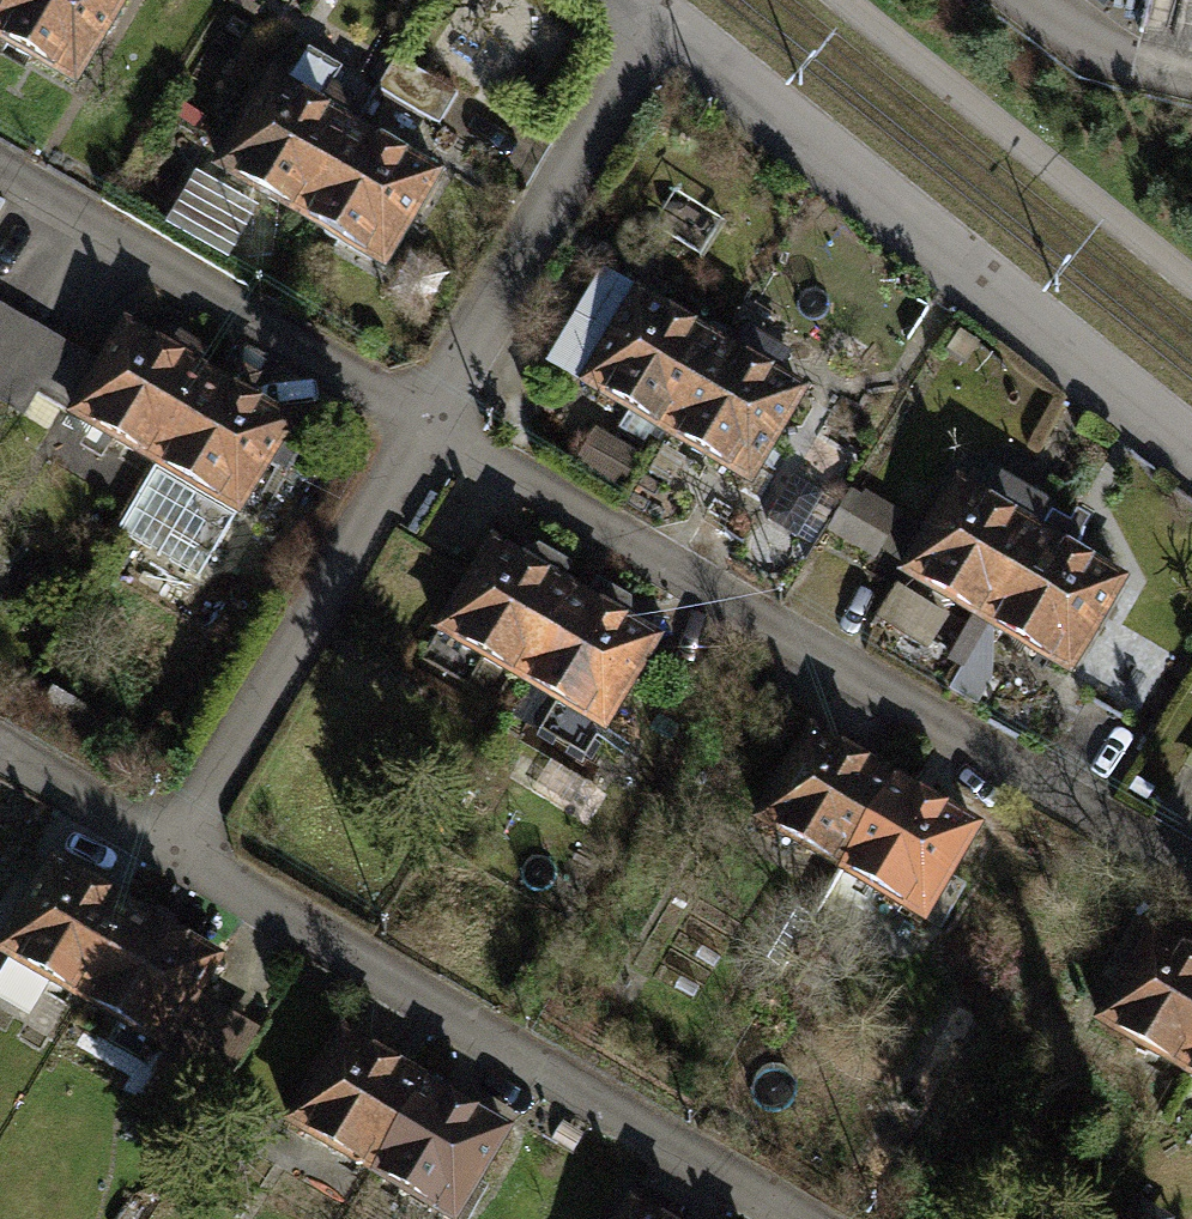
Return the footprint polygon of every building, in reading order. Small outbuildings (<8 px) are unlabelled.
[(0,20),(0,39),(73,82),(122,0),(12,0),(0,20)] [(12,0),(0,0),(0,20),(12,0)] [(456,95),(395,58),(377,88),(438,125),(456,95)] [(219,169),(301,217),(353,128),(272,80),(219,169)] [(438,176),(354,127),(353,128),(301,217),(300,218),(384,267),(438,176)] [(667,433),(720,344),(610,279),(557,369),(667,433)] [(29,326),(0,309),(0,375),(29,326)] [(29,326),(0,375),(0,401),(23,414),(35,394),(63,346),(29,326)] [(155,465),(208,376),(194,368),(202,355),(178,341),(170,354),(125,328),(101,369),(73,416),(155,465)] [(735,352),(720,344),(667,433),(749,482),(802,394),(754,366),(766,346),(746,333),(735,352)] [(63,346),(35,394),(73,416),(101,369),(63,346)] [(220,384),(208,376),(155,465),(156,465),(118,530),(198,577),(289,424),(245,398),(257,377),(233,363),(220,384)] [(905,574),(987,623),(1052,513),(1014,491),(1002,512),(957,486),(905,574)] [(884,556),(903,517),(859,496),(840,535),(884,556)] [(1121,582),(1075,555),(1082,531),(1052,513),(987,623),(1069,671),(1121,582)] [(522,681),(574,593),(561,585),(572,566),(548,552),(537,570),(491,544),(439,632),(522,681)] [(586,600),(574,593),(522,681),(604,729),(656,641),(611,615),(622,596),(597,582),(586,600)] [(841,870),(894,781),(811,733),(759,821),(841,870)] [(975,829),(894,781),(841,870),(923,918),(975,829)] [(82,1001),(136,912),(54,864),(1,953),(82,1001)] [(217,960),(136,912),(82,1001),(164,1049),(217,960)] [(1191,1053),(1191,957),(1152,933),(1099,1022),(1182,1070),(1191,1053)] [(160,1066),(218,1101),(253,1041),(196,1007),(160,1066)] [(371,1171),(424,1082),(342,1033),(289,1122),(371,1171)] [(1182,1070),(1191,1076),(1191,1053),(1182,1070)] [(506,1130),(424,1082),(371,1171),(453,1218),(506,1130)] [(632,1204),(623,1218),(657,1218),(632,1204)]
